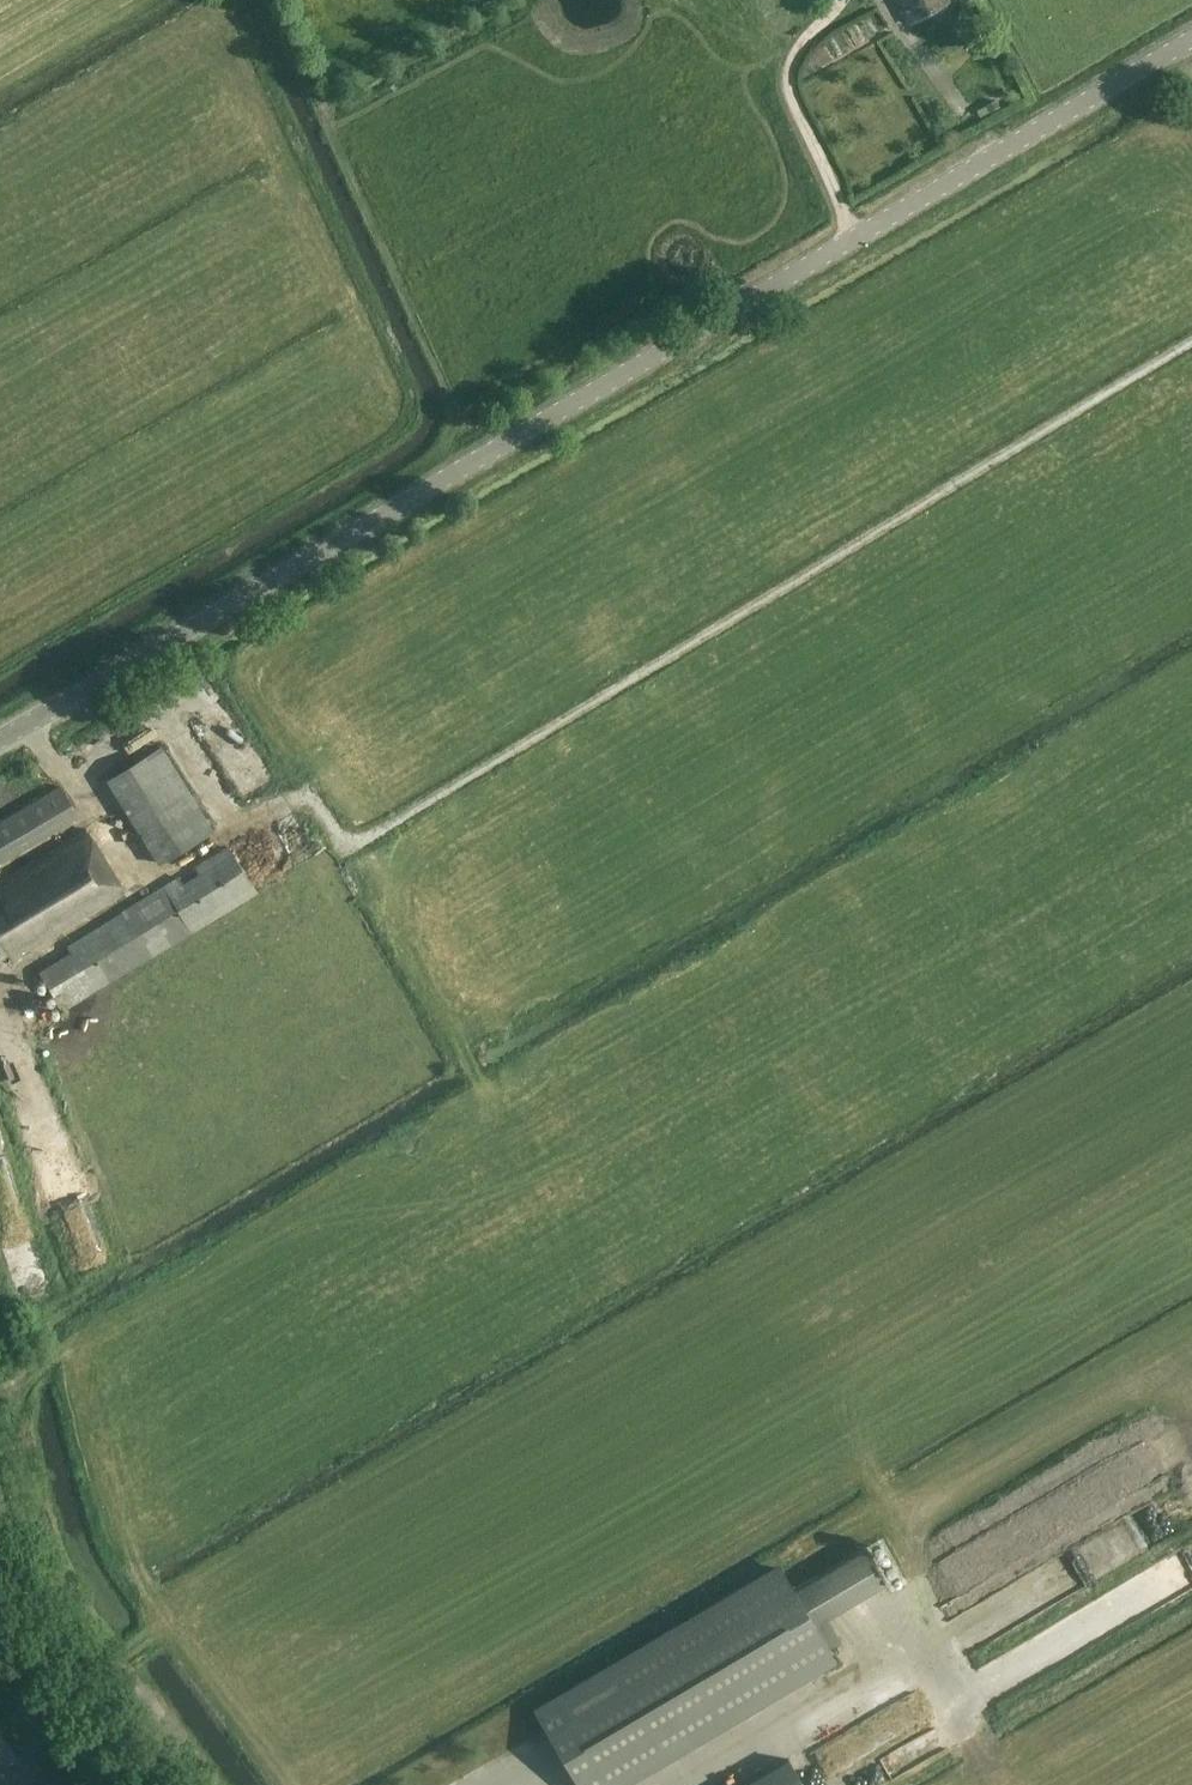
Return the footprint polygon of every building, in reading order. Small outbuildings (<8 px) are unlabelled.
[(948,2),(947,0),(896,0),(909,24),(948,2)] [(106,781),(158,865),(213,831),(161,747),(106,781)] [(46,831),(76,813),(59,785),(0,821),(0,858),(32,840),(46,831)] [(123,893),(85,829),(0,881),(0,958),(7,954),(11,960),(123,893)] [(61,1013),(258,893),(228,845),(163,884),(122,911),(127,919),(39,972),(48,990),(61,1013)] [(48,1270),(28,1286),(37,1297),(57,1281),(48,1270)] [(811,1569),(817,1584),(827,1580),(832,1592),(883,1569),(868,1534),(820,1555),(824,1563),(811,1569)] [(536,1712),(579,1784),(620,1784),(833,1659),(779,1568),(536,1712)] [(748,1784),(801,1784),(787,1762),(748,1784)]
